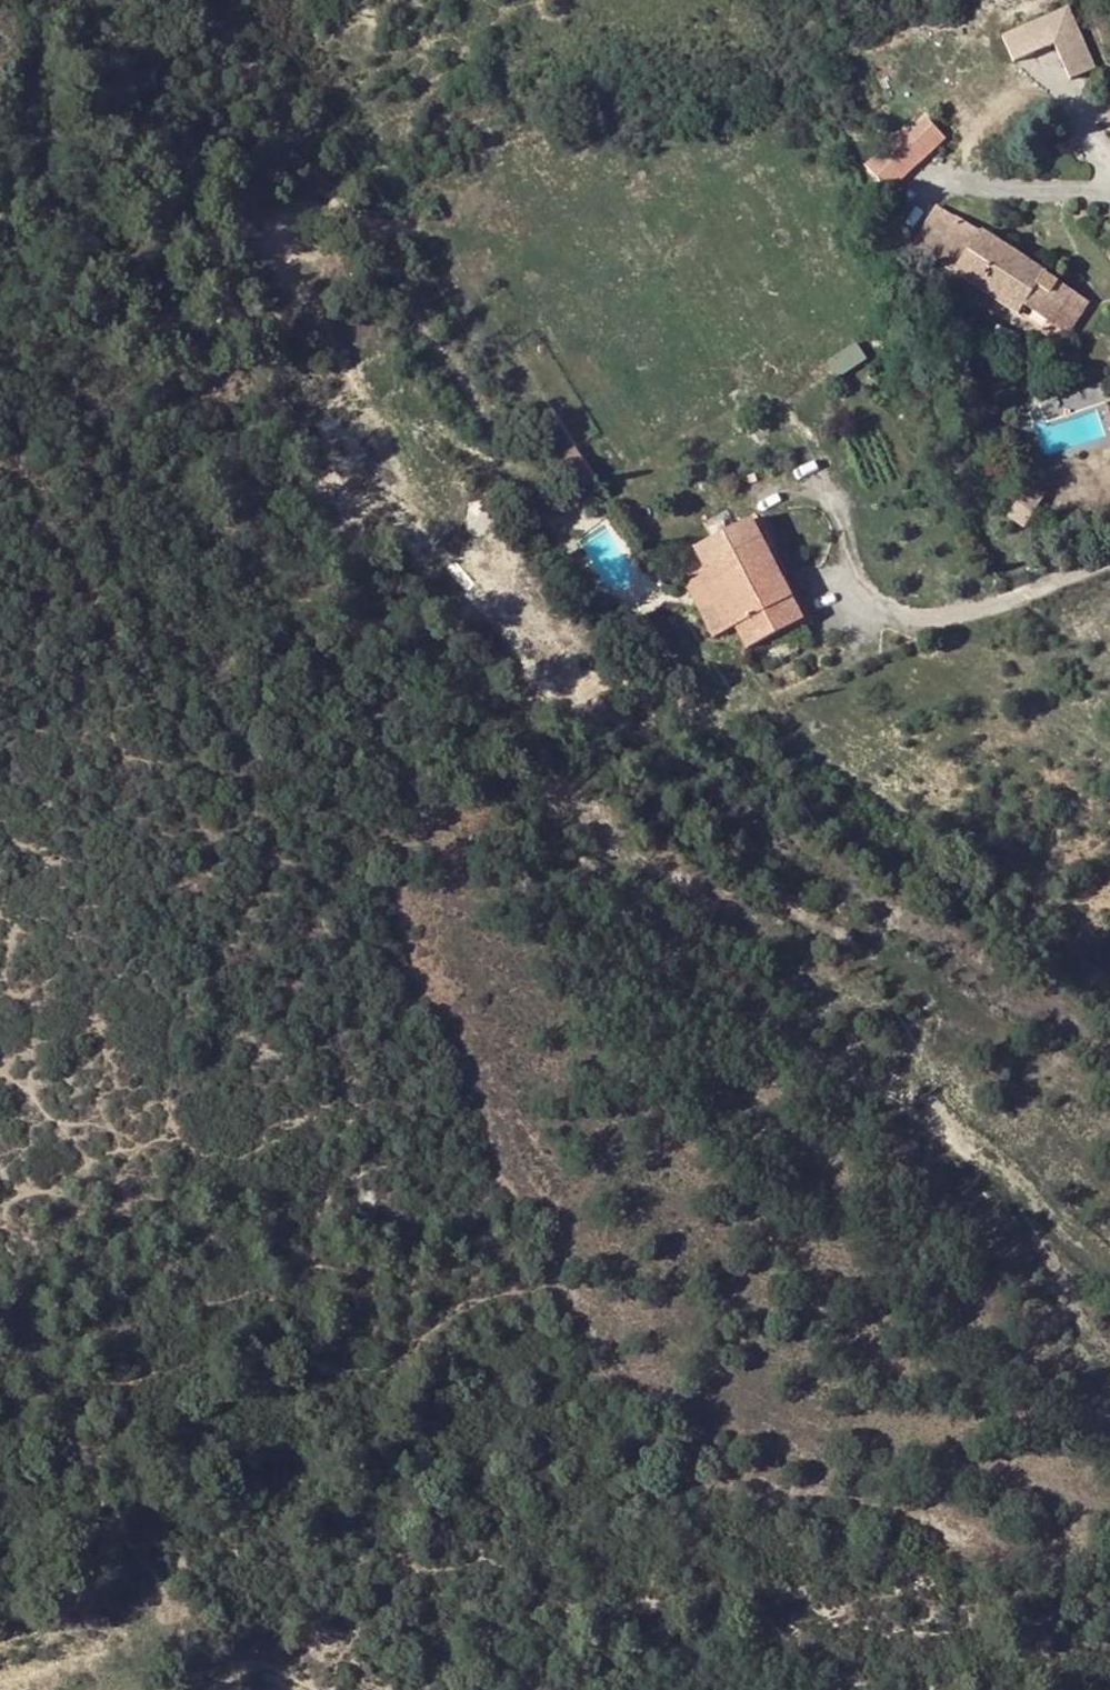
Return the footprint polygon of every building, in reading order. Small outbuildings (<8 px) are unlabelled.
[(1070,77),(1095,66),(1067,5),(1001,34),(1011,59),(1053,42),(1070,77)] [(908,132),(902,125),(864,161),(874,171),(864,180),(880,195),(945,135),(926,115),(908,132)] [(1022,305),(1052,325),(1073,291),(936,205),(913,241),(1016,314),(1022,305)] [(1066,334),(1088,300),(1073,291),(1052,325),(1066,334)] [(1027,482),(1017,499),(1034,509),(1044,493),(1027,482)] [(1006,517),(1023,527),(1034,509),(1017,499),(1006,517)] [(745,645),(802,615),(749,516),(693,545),(705,569),(682,579),(710,635),(734,623),(745,645)]
